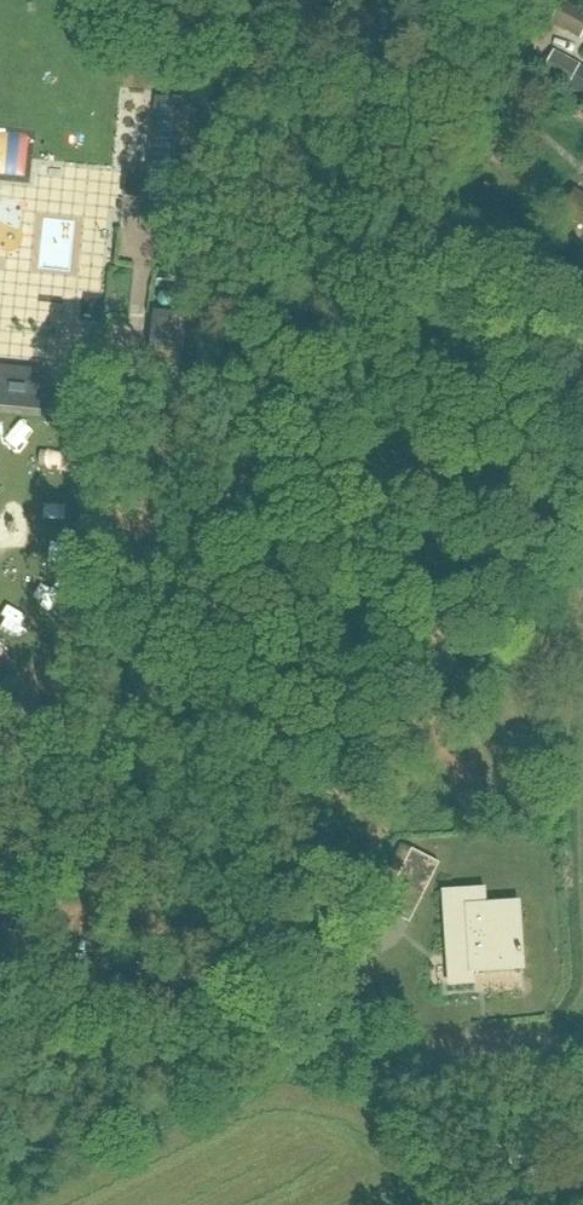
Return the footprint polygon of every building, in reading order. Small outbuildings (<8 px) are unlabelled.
[(562,3),(550,25),(580,41),(582,36),(582,14),(562,3)] [(554,53),(542,74),(567,89),(570,85),(582,93),(582,75),(578,72),(580,68),(554,53)] [(175,185),(192,187),(200,104),(177,101),(158,100),(151,174),(149,194),(174,196),(175,185)] [(35,201),(47,201),(48,160),(36,159),(35,201)] [(575,192),(563,215),(582,226),(582,196),(575,192)] [(179,317),(155,314),(152,348),(176,350),(179,317)] [(83,414),(89,355),(80,354),(77,382),(73,382),(71,398),(31,394),(33,372),(10,369),(7,392),(0,391),(0,406),(83,414)] [(439,865),(414,851),(397,884),(421,897),(439,865)] [(486,906),(485,890),(444,892),(450,986),(472,984),(472,973),(524,970),(519,904),(486,906)]
